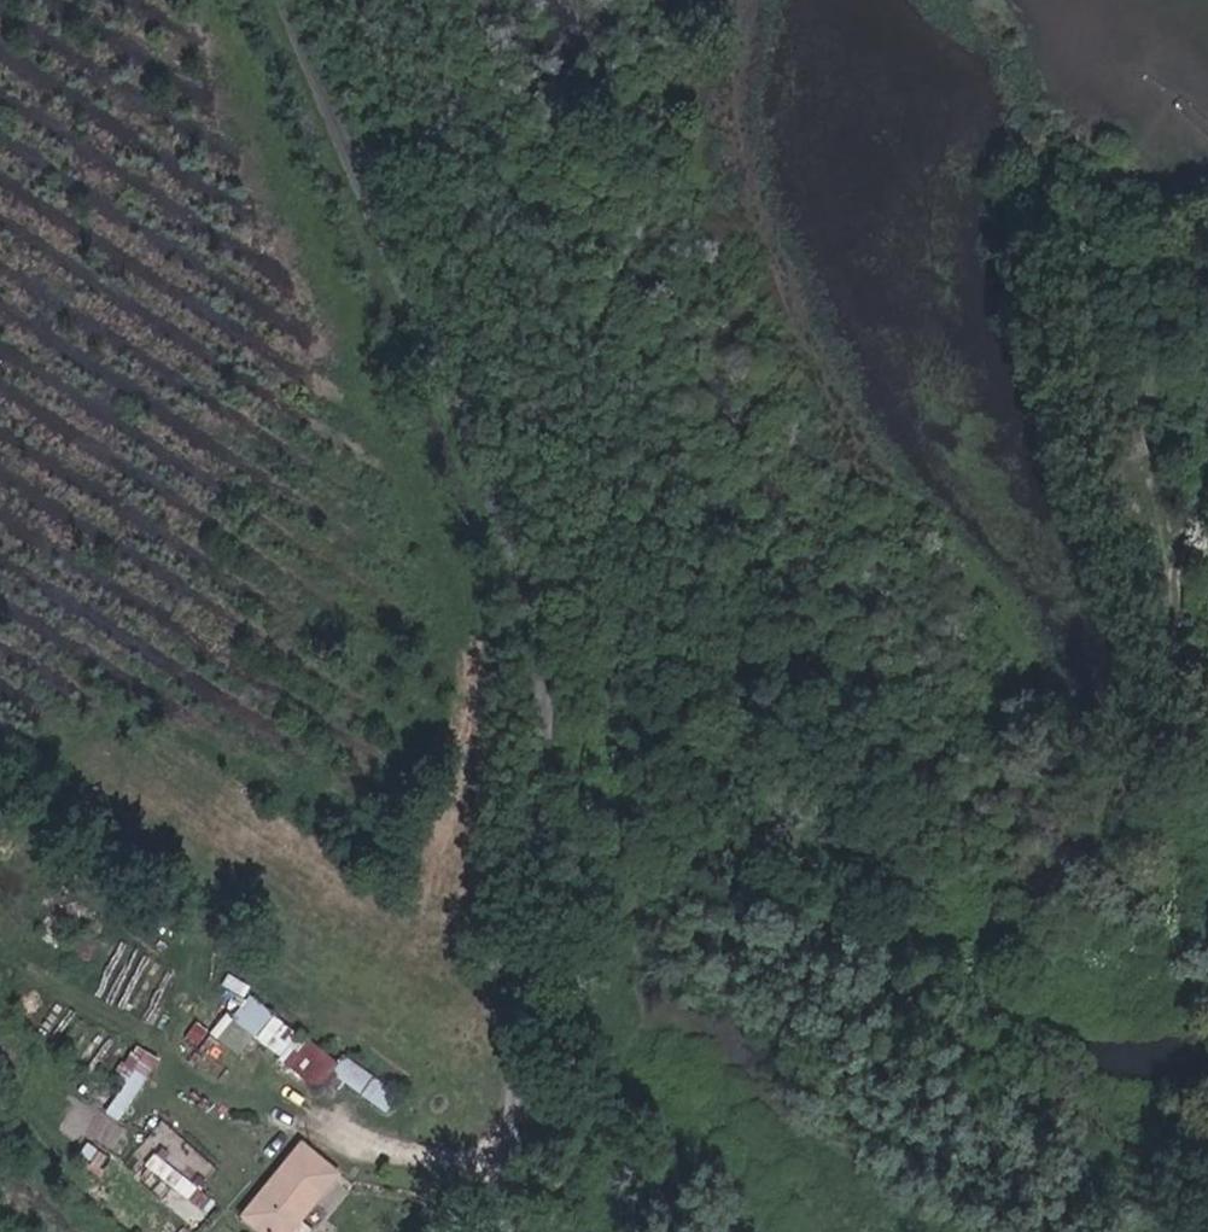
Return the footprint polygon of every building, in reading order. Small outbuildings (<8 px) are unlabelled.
[(332,1066),(250,998),(233,1020),(315,1086),(332,1066)] [(118,1081),(136,1093),(159,1058),(141,1046),(118,1081)] [(298,1145),(240,1215),(261,1231),(290,1231),(336,1176),(298,1145)]
